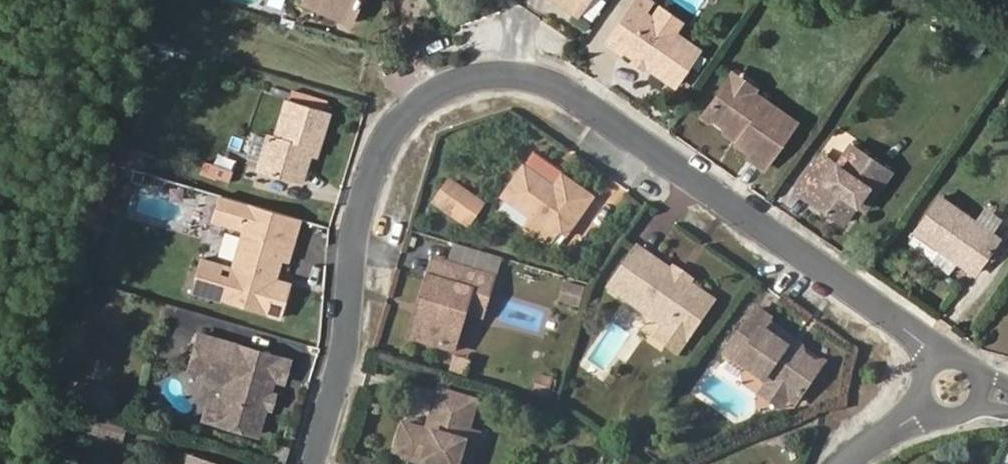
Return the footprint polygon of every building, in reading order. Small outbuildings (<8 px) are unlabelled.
[(348,8),(351,0),(329,0),(348,8)] [(654,12),(645,5),(649,0),(632,0),(607,35),(622,46),(624,43),(634,50),(636,50),(638,49),(640,49),(642,49),(644,50),(645,53),(647,55),(647,59),(675,79),(700,44),(674,26),(654,12)] [(674,26),(681,15),(662,1),(654,12),(674,26)] [(622,46),(645,62),(647,59),(647,55),(645,53),(644,50),(642,49),(640,49),(638,49),(636,50),(634,50),(624,43),(622,46)] [(752,86),(755,82),(732,66),(727,74),(746,87),(751,84),(752,86)] [(748,151),(763,161),(795,116),(752,86),(751,84),(746,87),(727,74),(705,106),(711,110),(726,121),(733,126),(739,124),(743,127),(738,135),(737,137),(750,147),(748,151)] [(310,133),(316,135),(327,97),(284,84),(273,122),(265,121),(255,156),(299,170),(308,141),(310,133)] [(702,110),(708,114),(711,110),(705,106),(702,110)] [(726,121),(723,124),(738,135),(743,127),(739,124),(733,126),(726,121)] [(308,141),(314,143),(316,135),(310,133),(308,141)] [(866,182),(874,187),(889,166),(850,139),(837,158),(829,168),(814,158),(795,184),(842,217),(855,198),(866,182)] [(837,158),(821,147),(814,158),(829,168),(837,158)] [(555,225),(561,230),(588,190),(559,169),(549,181),(544,184),(536,179),(535,171),(518,160),(496,192),(526,213),(521,220),(547,237),(555,225)] [(549,181),(535,171),(536,179),(544,184),(549,181)] [(431,194),(463,215),(478,194),(446,173),(431,194)] [(855,198),(863,203),(874,187),(866,182),(855,198)] [(912,224),(973,267),(997,233),(937,191),(912,224)] [(193,277),(263,298),(279,244),(286,246),(291,228),(242,213),(227,263),(216,259),(219,250),(202,245),(193,277)] [(664,335),(675,342),(710,293),(685,275),(684,275),(677,276),(671,271),(669,265),(668,264),(634,240),(606,279),(662,318),(671,325),(664,335)] [(189,275),(193,277),(202,245),(198,243),(189,275)] [(442,255),(428,251),(423,268),(437,273),(442,255)] [(411,331),(447,342),(460,299),(479,305),(489,268),(442,255),(437,273),(423,268),(414,297),(420,300),(411,331)] [(685,275),(688,272),(671,260),(668,264),(669,265),(671,271),(677,276),(684,275),(685,275)] [(405,329),(411,331),(420,300),(414,297),(405,329)] [(793,396),(818,361),(795,344),(791,346),(784,340),(789,333),(765,315),(768,312),(754,302),(723,347),(760,373),(785,390),(793,396)] [(662,318),(654,328),(664,335),(671,325),(662,318)] [(272,366),(282,369),(288,347),(198,320),(188,356),(226,368),(213,408),(254,421),(272,366)] [(818,361),(822,356),(789,333),(784,340),(791,346),(795,344),(818,361)] [(755,382),(779,399),(785,390),(760,373),(755,382)] [(452,463),(474,391),(435,379),(426,407),(431,410),(427,421),(422,420),(399,413),(389,444),(452,463)] [(426,407),(422,420),(427,421),(431,410),(426,407)] [(248,458),(188,441),(181,463),(246,463),(248,458)]
